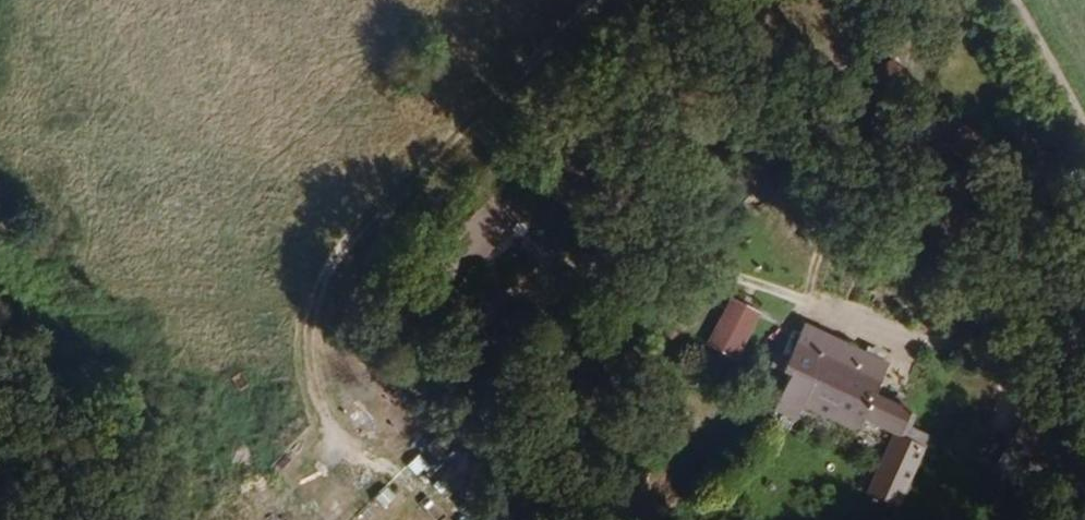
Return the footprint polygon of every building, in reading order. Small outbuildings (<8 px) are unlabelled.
[(494,220),(509,205),(495,191),(435,253),(450,268),(461,256),(473,268),(507,233),(494,220)] [(726,296),(706,343),(738,357),(759,310),(726,296)] [(869,368),(808,349),(805,358),(866,377),(869,368)] [(895,499),(926,509),(949,434),(927,427),(931,414),(919,411),(907,407),(889,401),(900,363),(873,354),(869,368),(866,377),(805,358),(798,381),(787,377),(784,389),(802,394),(791,431),(813,438),(818,421),(878,440),(882,426),(915,436),(895,499)] [(921,404),(909,401),(907,407),(919,411),(921,404)] [(388,407),(360,429),(369,441),(398,419),(388,407)] [(453,467),(428,484),(438,499),(463,481),(453,467)] [(371,502),(364,491),(333,509),(340,519),(363,519),(357,511),(371,502)]
